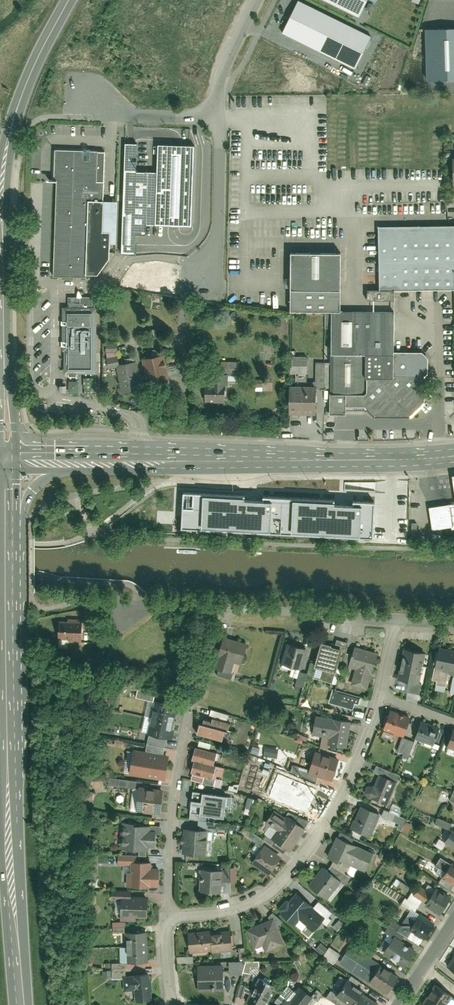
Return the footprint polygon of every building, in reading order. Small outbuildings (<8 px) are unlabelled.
[(304,0),(302,0),(287,28),(283,35),(305,45),(361,72),(377,35),(304,0)] [(370,0),(330,0),(362,15),(370,0)] [(425,32),(427,83),(453,82),(453,31),(425,32)] [(132,145),(125,145),(122,254),(134,255),(134,250),(135,236),(145,236),(145,226),(173,227),(192,227),(194,147),(177,146),(157,146),(156,173),(137,172),(137,145),(132,145)] [(56,183),(53,279),(86,280),(87,277),(98,277),(110,261),(110,246),(116,246),(118,204),(104,204),(105,154),(54,153),(53,183),(56,183)] [(367,291),(367,304),(394,303),(394,292),(453,291),(453,227),(378,228),(378,291),(367,291)] [(340,256),(289,255),(289,312),(330,312),(340,312),(340,256)] [(68,295),(68,309),(93,309),(92,294),(68,295)] [(68,309),(67,309),(67,322),(65,322),(66,348),(67,348),(67,354),(65,354),(66,377),(70,377),(70,382),(77,382),(77,377),(95,377),(95,354),(93,354),(93,349),(95,349),(95,326),(93,326),(93,309),(68,309)] [(340,312),(330,312),(327,415),(345,415),(345,407),(365,408),(374,417),(408,418),(425,403),(426,393),(434,386),(425,377),(427,374),(427,359),(420,352),(393,352),(393,312),(340,312)] [(291,384),(291,413),(317,413),(317,383),(307,383),(307,355),(290,355),(290,372),(296,372),(296,384),(291,384)] [(117,366),(122,392),(137,390),(131,361),(120,363),(118,356),(107,358),(109,367),(117,366)] [(159,356),(142,359),(148,385),(165,381),(159,356)] [(205,384),(205,403),(226,403),(226,385),(238,385),(238,373),(212,372),(212,384),(205,384)] [(109,530),(408,542),(412,478),(392,480),(308,479),(275,480),(262,486),(241,490),(210,489),(180,486),(165,488),(145,498),(109,530)] [(451,502),(431,505),(435,527),(453,523),(453,501),(451,502)] [(81,643),(82,621),(57,620),(57,642),(81,643)] [(320,679),(338,684),(349,642),(329,637),(330,635),(323,633),(314,666),(323,668),(320,679)] [(221,637),(213,665),(234,671),(236,662),(244,664),(249,644),(221,637)] [(287,642),(281,663),(301,669),(307,648),(287,642)] [(379,653),(356,646),(350,666),(357,668),(352,685),(365,689),(370,672),(373,673),(379,653)] [(439,647),(435,668),(453,672),(453,650),(439,647)] [(426,652),(403,648),(398,679),(420,683),(426,652)] [(139,687),(136,696),(150,700),(153,691),(139,687)] [(364,716),(370,699),(333,688),(328,705),(364,716)] [(301,698),(300,705),(309,707),(310,700),(301,698)] [(153,703),(146,734),(173,739),(174,733),(179,708),(165,705),(153,703)] [(200,724),(198,733),(222,739),(225,730),(228,731),(232,714),(211,709),(211,711),(207,711),(207,714),(204,714),(201,724),(200,724)] [(383,730),(404,737),(410,717),(389,710),(383,730)] [(347,747),(351,722),(330,719),(330,721),(315,719),(313,732),(328,734),(326,744),(347,747)] [(421,721),(414,740),(434,746),(440,728),(421,721)] [(403,754),(402,756),(408,758),(415,741),(403,736),(397,751),(403,754)] [(264,757),(278,758),(279,747),(265,746),(264,757)] [(195,747),(191,760),(194,760),(213,766),(216,753),(195,747)] [(130,777),(166,782),(170,756),(133,751),(130,777)] [(309,772),(333,780),(335,779),(336,776),(335,773),(340,759),(315,751),(309,772)] [(194,760),(191,773),(213,779),(216,766),(213,766),(194,760)] [(282,783),(287,777),(278,768),(273,774),(282,783)] [(397,781),(379,773),(373,786),(367,786),(364,792),(369,797),(387,805),(397,781)] [(306,782),(296,806),(314,814),(325,790),(306,782)] [(137,813),(161,815),(163,790),(139,788),(137,813)] [(224,817),(227,795),(193,791),(190,813),(224,817)] [(390,810),(399,814),(402,808),(394,803),(390,810)] [(352,821),(349,827),(371,838),(382,815),(361,806),(353,821),(352,821)] [(288,815),(273,837),(290,849),(306,826),(288,815)] [(450,827),(452,821),(437,818),(436,824),(450,827)] [(150,826),(122,825),(120,851),(149,852),(149,848),(154,848),(155,831),(150,831),(150,826)] [(440,837),(445,840),(452,830),(447,827),(440,837)] [(224,831),(183,829),(182,854),(223,856),(224,831)] [(453,847),(453,830),(453,829),(445,841),(453,847)] [(337,836),(327,858),(346,866),(347,864),(366,872),(374,853),(337,836)] [(264,845),(251,864),(271,876),(283,857),(264,845)] [(153,862),(131,861),(131,888),(152,888),(152,886),(160,886),(160,869),(152,869),(153,862)] [(453,885),(453,866),(451,864),(443,878),(453,885)] [(323,866),(309,885),(327,899),(341,880),(323,866)] [(224,871),(201,869),(199,892),(222,894),(224,871)] [(278,905),(277,909),(294,924),(299,918),(313,931),(326,918),(296,891),(286,901),(285,900),(281,902),(278,905)] [(426,904),(440,914),(450,900),(435,891),(426,904)] [(149,918),(149,898),(120,898),(120,922),(136,922),(136,918),(149,918)] [(274,917),(246,930),(254,949),(263,945),(266,953),(286,944),(274,917)] [(410,930),(425,939),(432,927),(417,918),(410,930)] [(334,926),(337,929),(344,924),(340,920),(334,926)] [(212,931),(189,932),(190,952),(212,951),(212,932),(212,931)] [(137,932),(126,933),(127,963),(138,963),(149,963),(148,932),(137,932)] [(212,932),(212,951),(212,952),(233,952),(232,932),(212,932)] [(385,955),(405,968),(416,950),(396,937),(385,955)] [(323,954),(328,948),(321,942),(316,949),(323,954)] [(229,961),(229,973),(244,973),(244,961),(229,961)] [(224,964),(198,965),(199,993),(224,992),(224,964)] [(370,982),(388,994),(399,977),(381,965),(370,982)] [(150,973),(123,976),(125,991),(134,990),(135,1004),(153,1002),(150,973)] [(246,1001),(253,1004),(264,1004),(274,986),(259,978),(246,1001)] [(349,1004),(353,1004),(360,994),(361,993),(345,982),(336,996),(349,1004)] [(422,1004),(424,1004),(443,1004),(450,994),(435,984),(422,1004)] [(311,995),(302,988),(289,1004),(303,1004),(311,995)] [(360,994),(353,1004),(377,1004),(360,994)]
